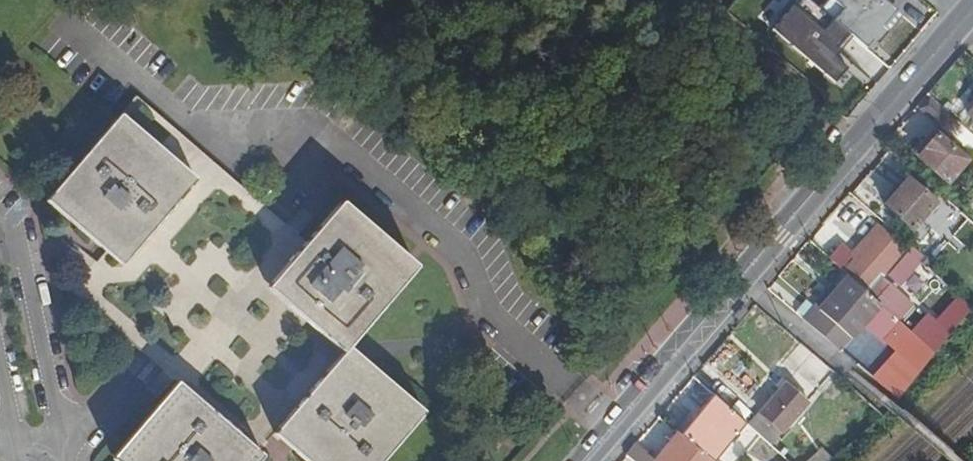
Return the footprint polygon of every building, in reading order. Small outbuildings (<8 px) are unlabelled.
[(835,80),(846,66),(833,55),(851,32),(811,0),(793,0),(770,29),(835,80)] [(83,226),(120,259),(190,184),(115,117),(46,193),(83,226)] [(937,136),(915,159),(945,185),(966,163),(937,136)] [(907,181),(883,207),(912,232),(936,206),(907,181)] [(270,282),(345,349),(356,337),(411,274),(335,207),(270,282)] [(819,232),(809,242),(843,273),(854,261),(839,248),(838,249),(819,232)] [(856,254),(863,260),(879,242),(873,236),(856,254)] [(883,237),(879,242),(863,260),(851,273),(865,285),(861,290),(880,307),(898,286),(918,262),(922,258),(912,249),(888,277),(895,283),(889,289),(872,275),(880,266),(885,271),(901,253),(883,237)] [(801,307),(795,314),(841,353),(880,307),(861,290),(847,278),(818,312),(814,309),(812,311),(806,305),(801,307)] [(880,307),(887,313),(900,298),(905,293),(898,286),(880,307)] [(918,312),(900,298),(887,313),(901,325),(904,328),(918,312)] [(934,355),(948,339),(972,311),(963,303),(941,328),(924,346),(934,355)] [(924,346),(941,328),(926,317),(911,334),(924,346)] [(880,386),(896,400),(934,355),(924,346),(911,334),(904,328),(901,325),(886,341),(905,357),(880,386)] [(783,366),(793,375),(816,394),(832,375),(799,346),(783,366)] [(275,428),(289,442),(311,460),(380,460),(415,420),(341,354),(275,428)] [(793,375),(785,385),(808,404),(816,394),(793,375)] [(253,452),(179,385),(114,459),(116,460),(245,460),(253,452)] [(808,404),(785,385),(749,427),(771,447),(808,404)] [(682,438),(710,460),(713,460),(744,422),(714,397),(682,438)] [(682,438),(677,434),(657,460),(710,460),(682,438)] [(636,445),(627,457),(632,460),(657,460),(636,445)] [(825,448),(801,460),(832,460),(825,448)]
